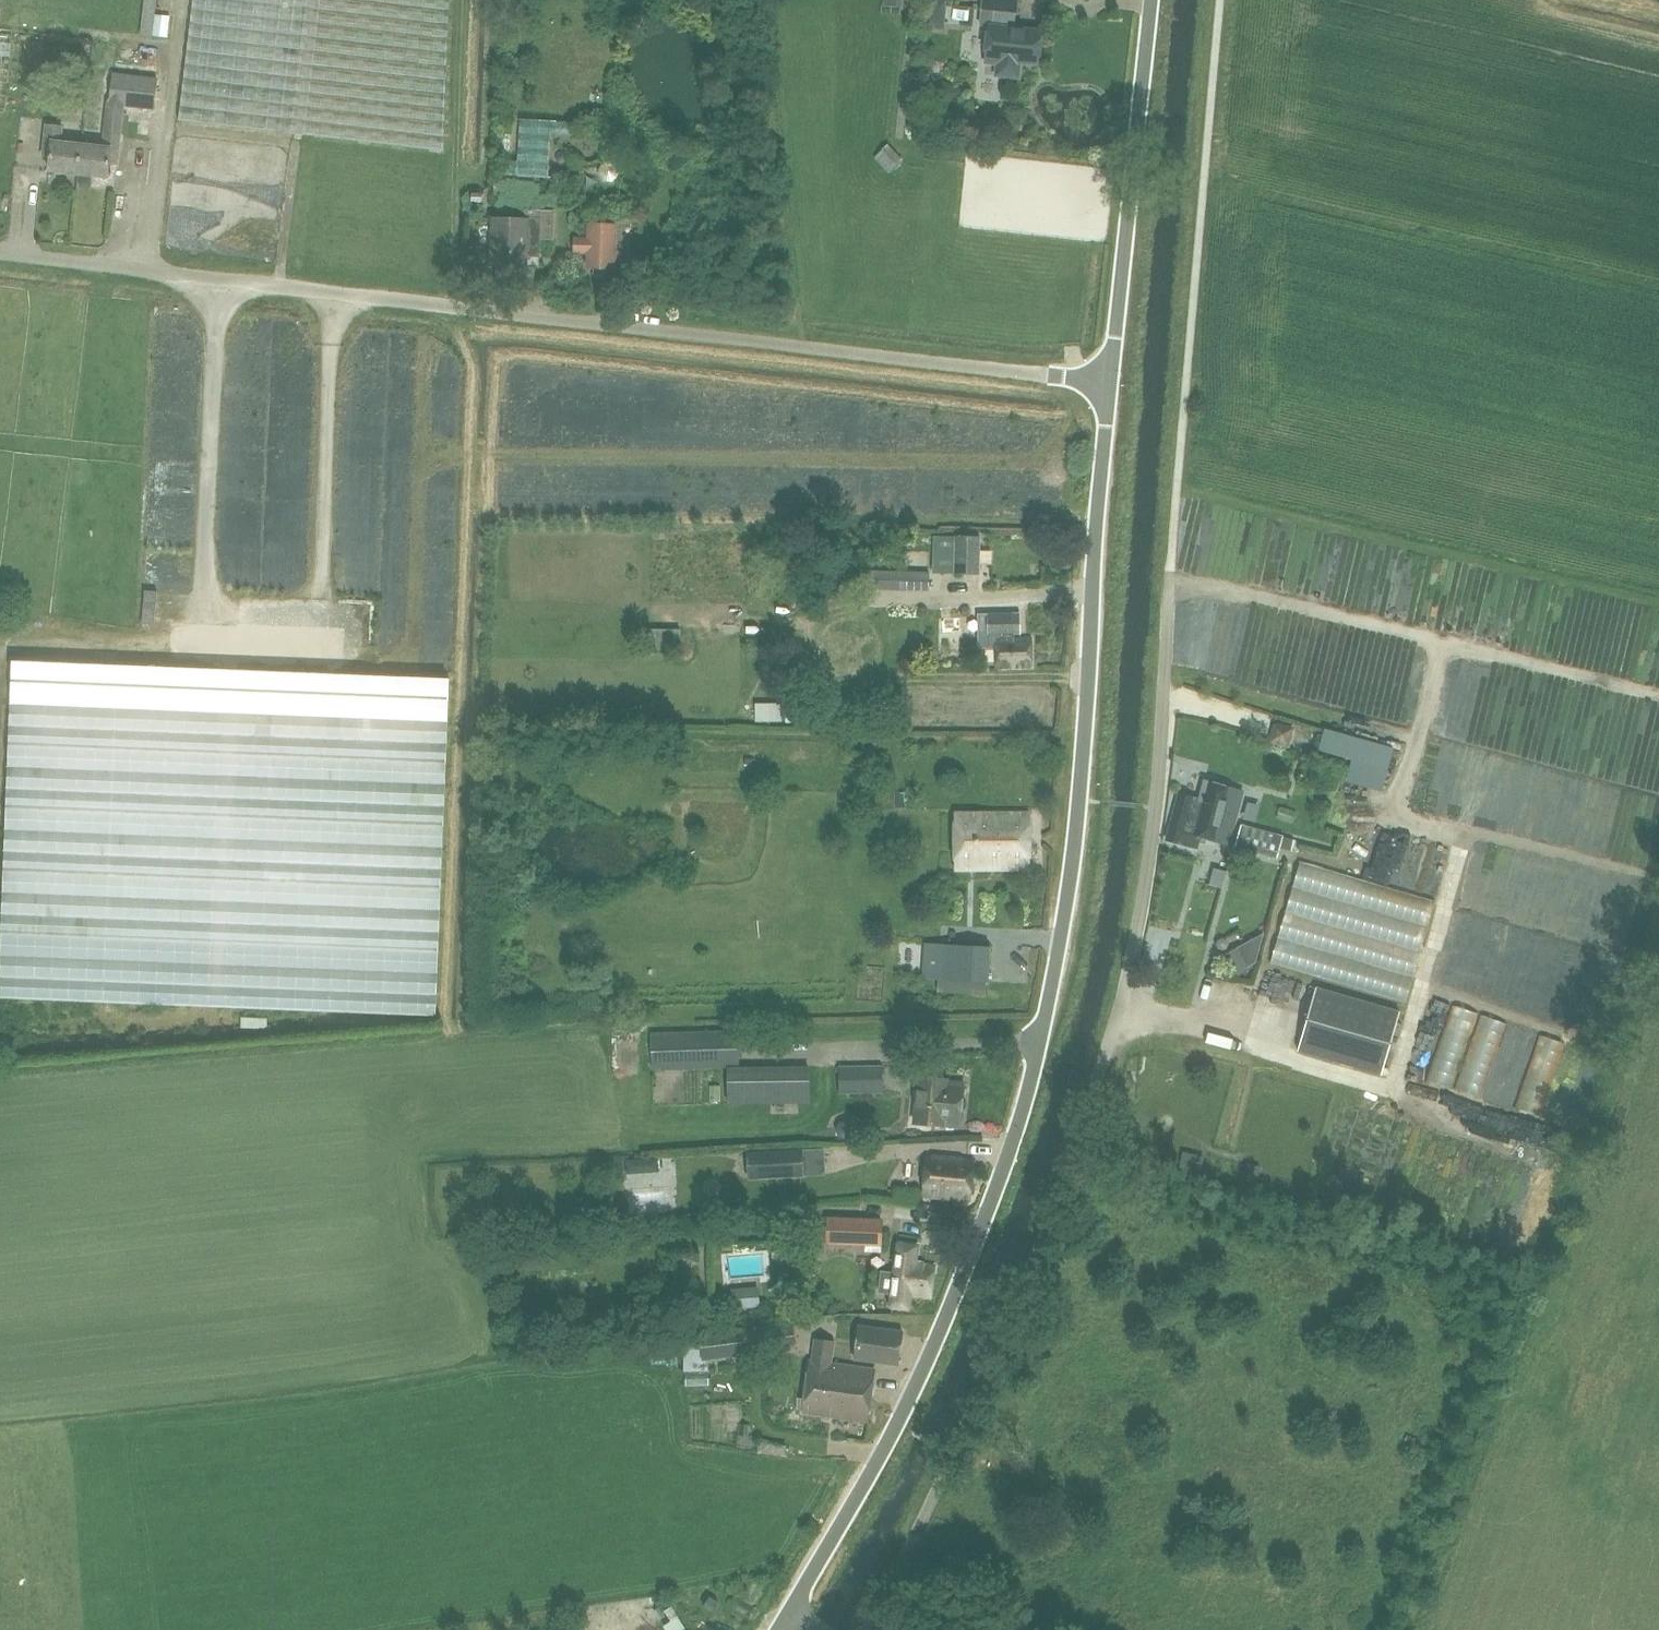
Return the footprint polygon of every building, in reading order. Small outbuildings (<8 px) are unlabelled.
[(140,34),(167,37),(169,16),(155,15),(157,0),(144,0),(140,34)] [(179,120),(443,150),(450,0),(192,0),(179,120)] [(922,27),(937,28),(945,22),(946,6),(941,0),(924,0),(922,27)] [(987,63),(999,65),(998,76),(1019,78),(1021,63),(1038,65),(1042,30),(1010,26),(1011,11),(1019,12),(1020,0),(985,0),(984,8),(996,9),(994,25),(991,24),(987,63)] [(102,148),(82,146),(78,174),(107,177),(108,165),(118,166),(124,107),(154,110),(158,77),(112,72),(109,101),(107,101),(102,148)] [(566,129),(566,115),(515,114),(515,128),(566,129)] [(41,157),(51,158),(50,171),(78,174),(82,146),(61,144),(63,125),(45,123),(41,157)] [(874,158),(889,174),(903,160),(888,144),(874,158)] [(526,255),(540,256),(540,239),(554,240),(555,211),(545,210),(546,196),(536,196),(537,179),(547,179),(548,153),(519,151),(518,176),(502,175),(501,195),(525,196),(524,219),(493,219),(492,265),(525,265),(526,255)] [(483,194),(472,193),(472,202),(482,203),(483,194)] [(615,270),(617,224),(587,223),(586,237),(573,237),(573,254),(585,254),(584,269),(615,270)] [(930,558),(931,528),(910,527),(909,557),(930,558)] [(980,574),(980,537),(955,537),(955,538),(941,537),(941,573),(954,574),(980,574)] [(929,573),(867,572),(867,585),(929,587),(929,573)] [(140,589),(139,618),(150,619),(152,589),(140,589)] [(1031,642),(1012,642),(1011,612),(986,613),(987,642),(995,641),(996,669),(1032,668),(1031,642)] [(940,618),(939,641),(956,641),(957,619),(940,618)] [(704,647),(750,647),(750,628),(705,628),(705,631),(681,631),(681,629),(648,629),(648,652),(704,651),(704,647)] [(14,662),(0,992),(0,998),(437,1015),(451,680),(14,662)] [(755,703),(755,721),(781,721),(781,703),(755,703)] [(1384,750),(1296,724),(1294,729),(1270,722),(1265,742),(1289,749),(1292,740),(1337,753),(1335,762),(1377,774),(1384,750)] [(1197,800),(1178,795),(1166,839),(1179,842),(1178,845),(1196,849),(1199,838),(1227,845),(1242,791),(1202,780),(1197,800)] [(1029,814),(956,814),(956,869),(1029,869),(1029,814)] [(1234,846),(1266,855),(1270,837),(1239,828),(1234,846)] [(1293,855),(1266,951),(1401,988),(1427,892),(1293,855)] [(1255,963),(1263,934),(1225,954),(1237,976),(1253,968),(1251,965),(1255,963)] [(993,950),(926,945),(923,981),(991,986),(993,950)] [(1379,1075),(1398,1013),(1316,987),(1296,1050),(1379,1075)] [(1212,1026),(1209,1035),(1232,1041),(1235,1032),(1212,1026)] [(653,1070),(726,1068),(727,1097),(743,1097),(743,1121),(771,1121),(771,1111),(810,1110),(809,1065),(740,1066),(738,1030),(651,1033),(653,1070)] [(882,1066),(839,1067),(839,1094),(882,1093),(882,1066)] [(917,1077),(913,1123),(943,1126),(944,1125),(959,1126),(963,1082),(947,1081),(947,1080),(917,1077)] [(854,1131),(852,1125),(846,1123),(840,1125),(837,1131),(840,1137),(846,1140),(852,1137),(854,1131)] [(750,1177),(828,1175),(825,1148),(749,1153),(750,1177)] [(923,1197),(968,1201),(972,1160),(927,1156),(923,1197)] [(658,1158),(627,1158),(627,1173),(658,1171),(658,1158)] [(883,1219),(827,1216),(826,1244),(866,1246),(865,1251),(881,1251),(883,1219)] [(897,1241),(895,1261),(894,1261),(889,1308),(909,1310),(910,1296),(931,1299),(934,1265),(919,1264),(921,1243),(897,1241)] [(713,1359),(798,1348),(794,1320),(707,1332),(713,1359)] [(899,1367),(903,1330),(858,1324),(853,1360),(899,1367)] [(875,1369),(829,1363),(831,1351),(829,1351),(831,1337),(813,1335),(803,1413),(868,1421),(875,1369)] [(710,1349),(684,1352),(685,1372),(709,1371),(710,1349)] [(709,1371),(685,1372),(687,1386),(710,1386),(709,1371)] [(719,1602),(710,1596),(703,1607),(712,1613),(719,1602)]
